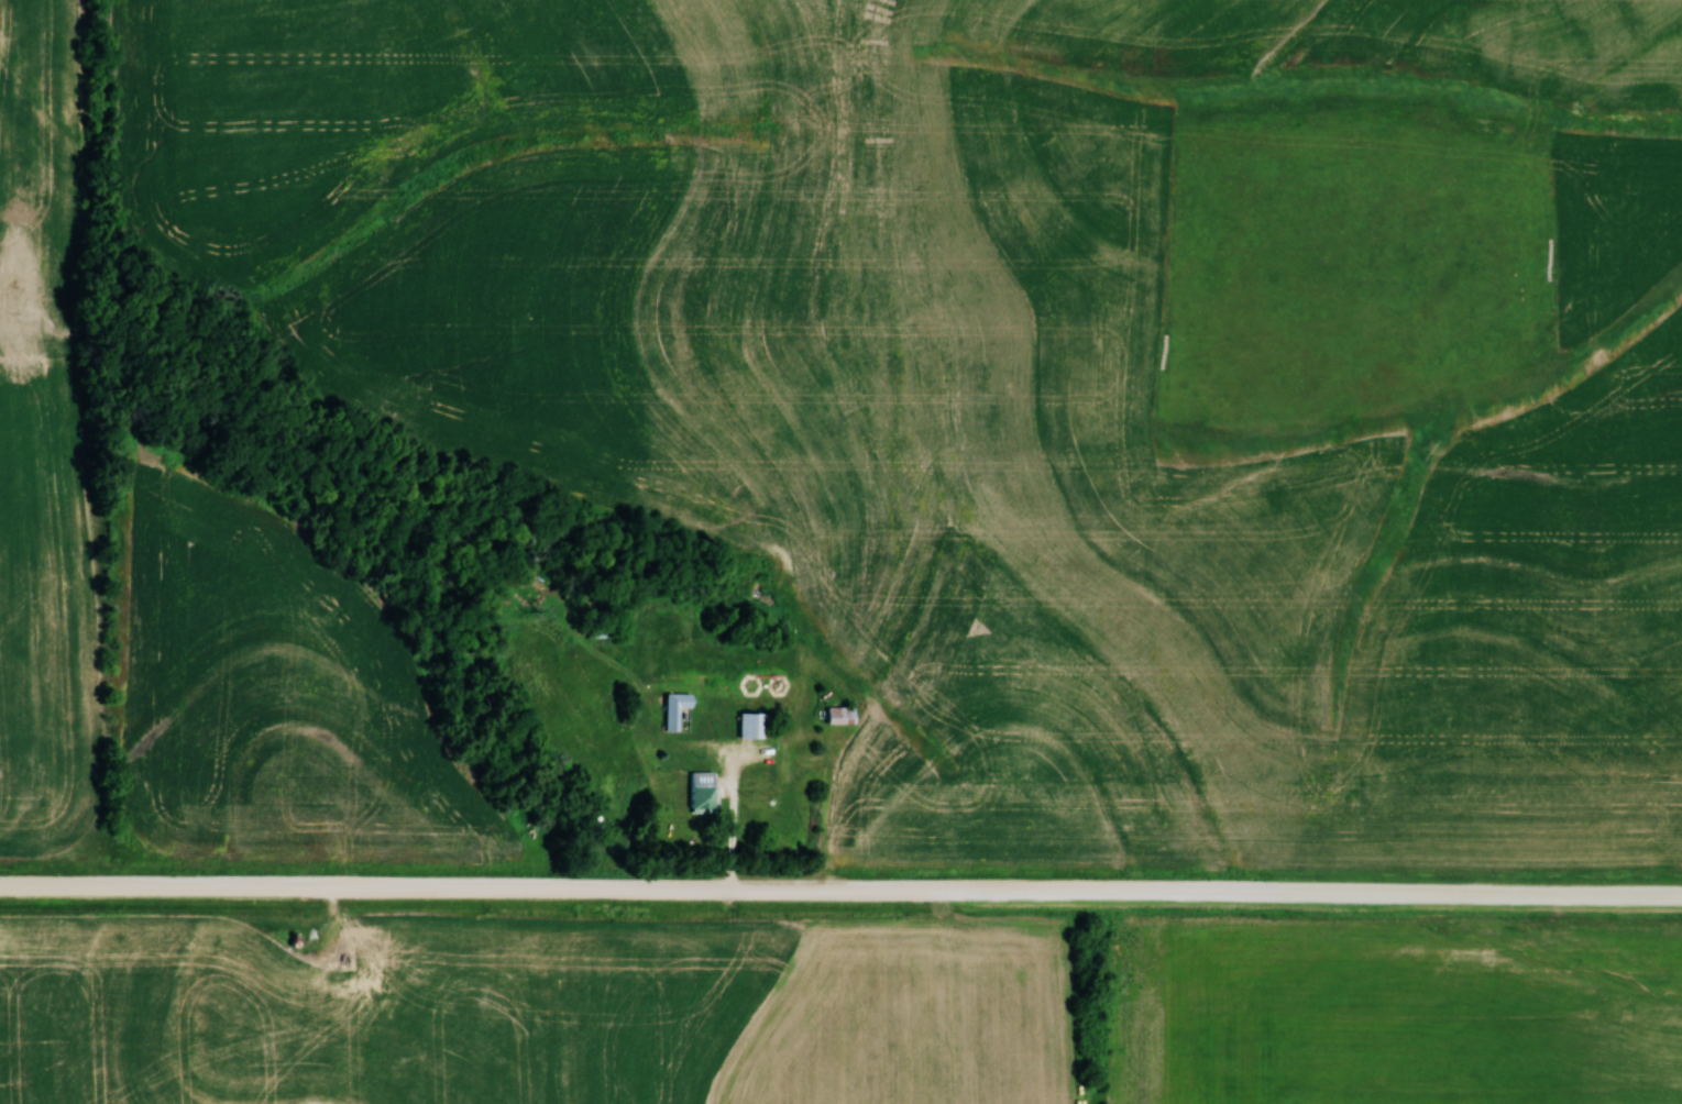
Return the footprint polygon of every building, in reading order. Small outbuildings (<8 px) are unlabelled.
[(689,707),(689,693),(664,693),(664,731),(677,731),(677,707),(689,707)] [(825,724),(852,724),(852,707),(825,707),(825,724)] [(761,738),(761,713),(738,713),(738,738),(761,738)] [(691,788),(691,809),(711,809),(711,788),(691,788)]
